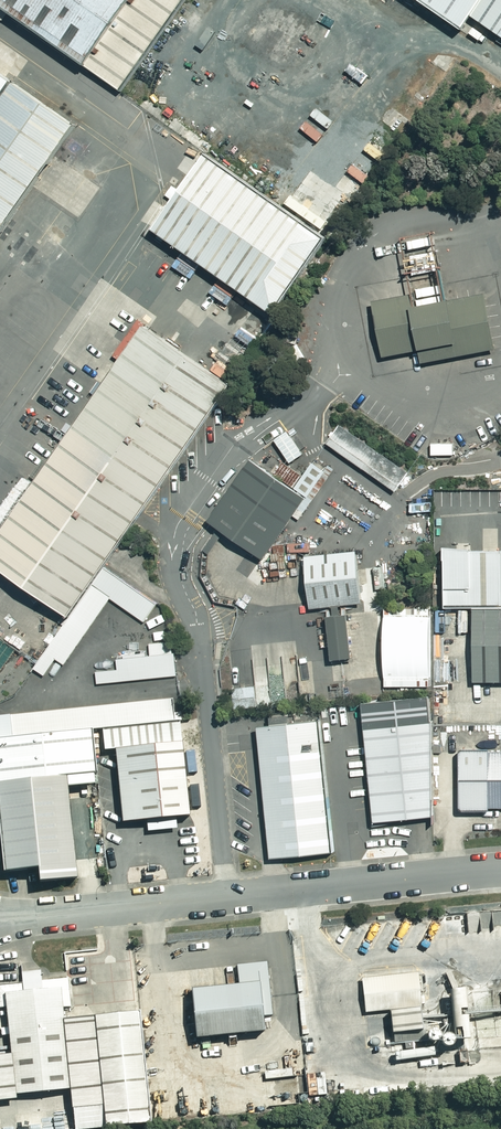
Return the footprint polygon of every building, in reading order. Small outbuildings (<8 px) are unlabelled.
[(78,62),(123,0),(0,0),(0,7),(78,62)] [(78,62),(117,90),(179,0),(123,0),(78,62)] [(457,26),(465,14),(475,0),(418,0),(457,26)] [(465,14),(494,34),(500,23),(500,0),(475,0),(465,14)] [(10,75),(0,68),(0,89),(10,75)] [(10,75),(0,89),(0,221),(72,118),(10,75)] [(407,92),(395,109),(416,123),(428,106),(407,92)] [(273,205),(197,153),(145,227),(266,312),(318,237),(273,205)] [(273,205),(315,234),(342,196),(300,166),(273,205)] [(407,294),(368,301),(379,356),(415,349),(418,364),(492,349),(480,292),(409,306),(407,294)] [(142,320),(0,523),(0,567),(68,614),(102,564),(133,519),(218,395),(229,380),(142,320)] [(306,456),(290,434),(277,443),(293,465),(306,456)] [(402,478),(354,445),(345,457),(394,490),(402,478)] [(305,495),(249,457),(206,518),(263,557),(305,495)] [(443,603),(472,604),(500,604),(500,547),(469,547),(469,544),(442,542),(443,603)] [(155,600),(102,564),(68,614),(32,666),(43,674),(54,657),(64,664),(110,596),(143,619),(155,600)] [(362,571),(301,573),(303,626),(364,623),(362,571)] [(472,604),(472,678),(500,678),(500,604),(472,604)] [(170,639),(148,642),(149,654),(115,657),(117,668),(96,670),(97,682),(176,674),(173,651),(172,651),(170,639)] [(236,711),(257,710),(256,687),(235,688),(236,711)] [(426,693),(361,700),(372,819),(430,812),(429,718),(426,693)] [(182,719),(181,712),(172,713),(170,698),(0,714),(0,736),(90,727),(100,727),(178,719),(182,719)] [(318,716),(256,722),(257,733),(269,854),(332,848),(318,716)] [(178,719),(100,727),(102,748),(113,747),(120,819),(187,813),(186,804),(201,803),(198,781),(184,782),(178,719)] [(0,736),(0,869),(33,866),(35,879),(73,875),(64,784),(92,781),(91,771),(95,771),(90,727),(0,736)] [(461,746),(459,749),(458,805),(460,808),(487,807),(487,806),(500,806),(500,750),(488,750),(488,746),(461,746)] [(237,983),(188,987),(193,1035),(263,1029),(262,1014),(271,1013),(266,961),(236,964),(237,983)] [(61,1016),(59,1005),(69,1004),(66,977),(40,979),(39,969),(20,971),(21,982),(0,984),(0,1006),(4,1006),(9,1052),(13,1093),(68,1087),(61,1016)] [(417,972),(361,977),(365,1012),(387,1009),(389,1031),(420,1028),(418,1007),(421,1006),(417,972)] [(468,992),(454,994),(459,1046),(473,1044),(468,992)] [(61,1016),(68,1087),(73,1128),(98,1128),(148,1124),(136,1008),(61,1016)] [(451,1037),(444,1040),(442,1035),(438,1033),(432,1035),(430,1040),(431,1043),(433,1046),(438,1047),(443,1045),(445,1049),(450,1051),(453,1051),(456,1048),(457,1045),(457,1041),(454,1039),(451,1037)] [(14,1097),(13,1093),(9,1052),(0,1053),(0,1098),(14,1097)]
